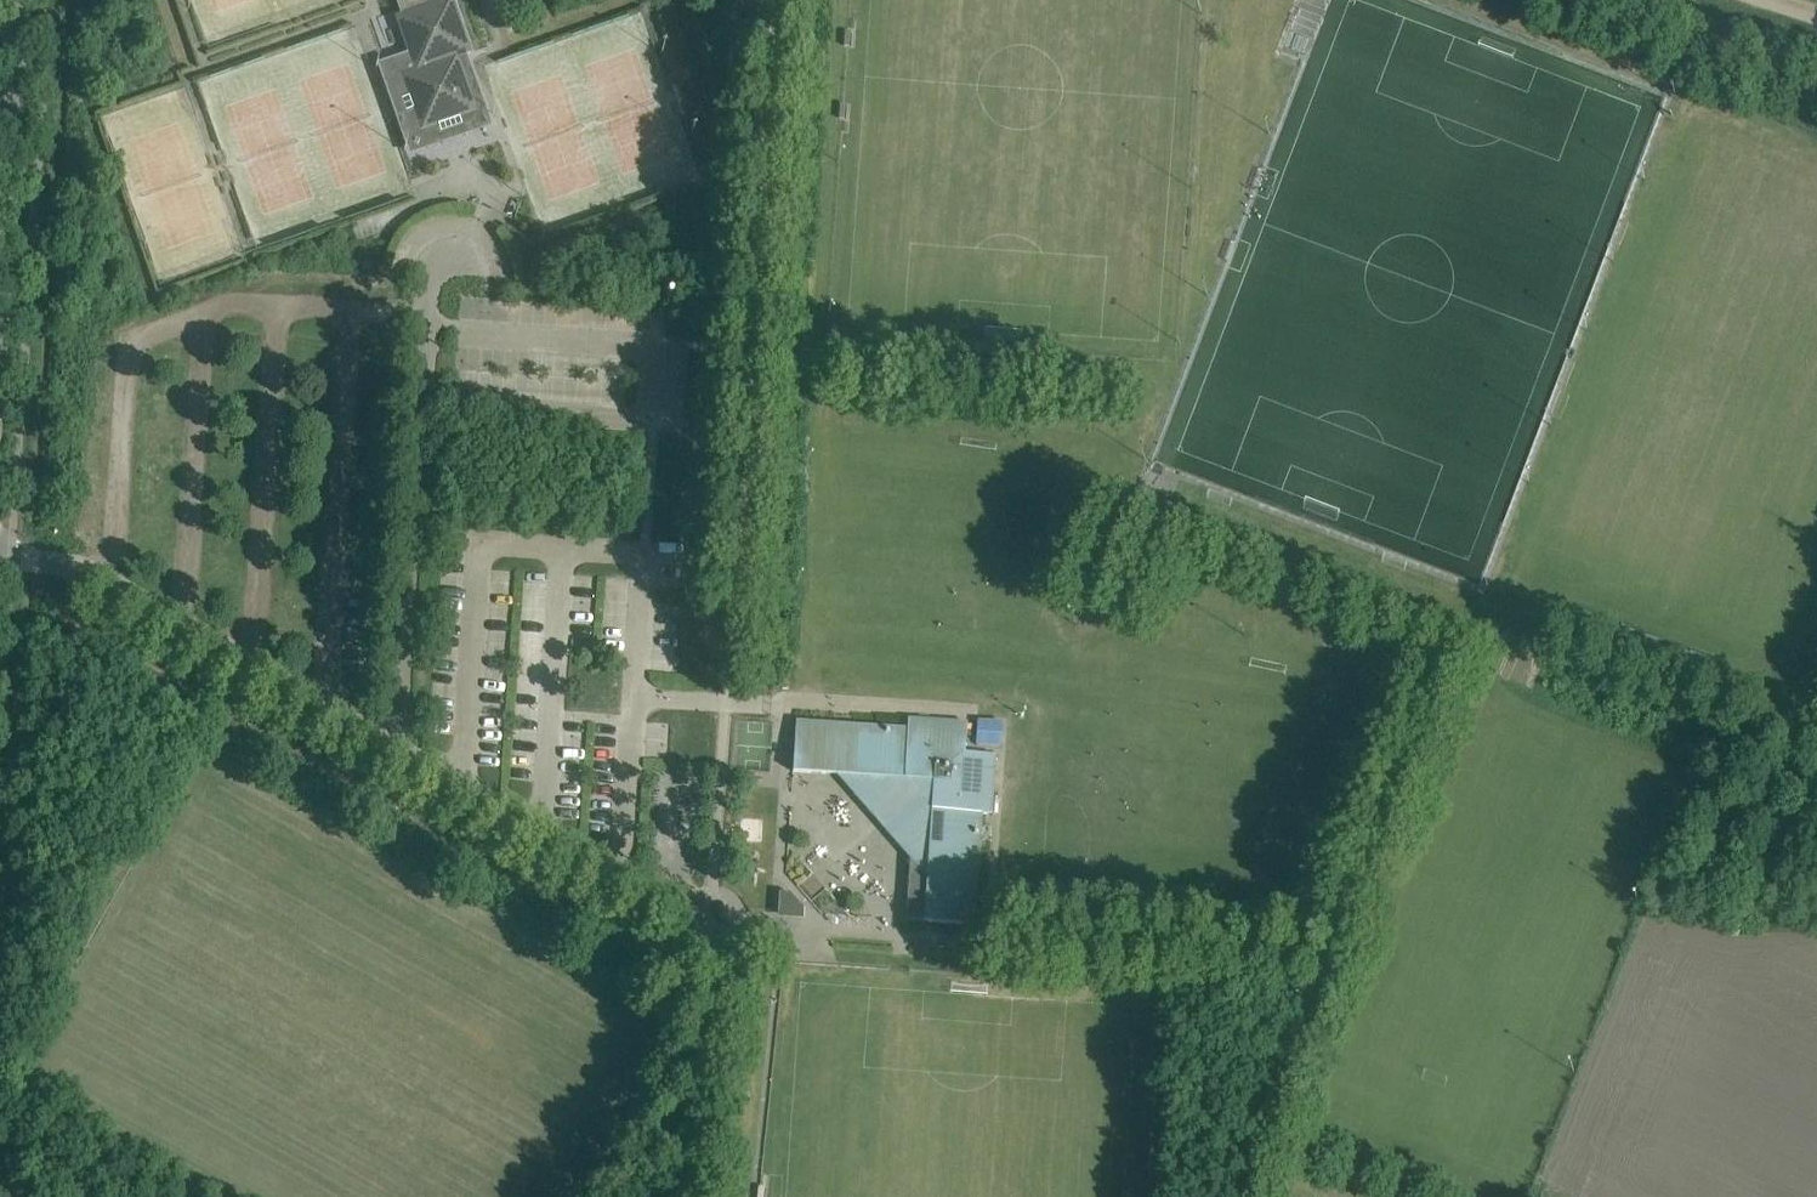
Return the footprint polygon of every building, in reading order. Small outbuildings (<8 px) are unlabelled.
[(475,111),(456,58),(470,53),(452,0),(445,0),(396,17),(415,71),(401,76),(420,131),(475,111)] [(854,793),(910,858),(907,906),(925,907),(924,921),(974,924),(981,813),(991,814),(995,755),(965,753),(967,723),(908,719),(907,729),(796,721),(793,772),(855,776),(854,793)] [(1002,721),(977,720),(976,746),(1001,747),(1002,721)] [(798,915),(799,891),(779,890),(778,914),(798,915)]
